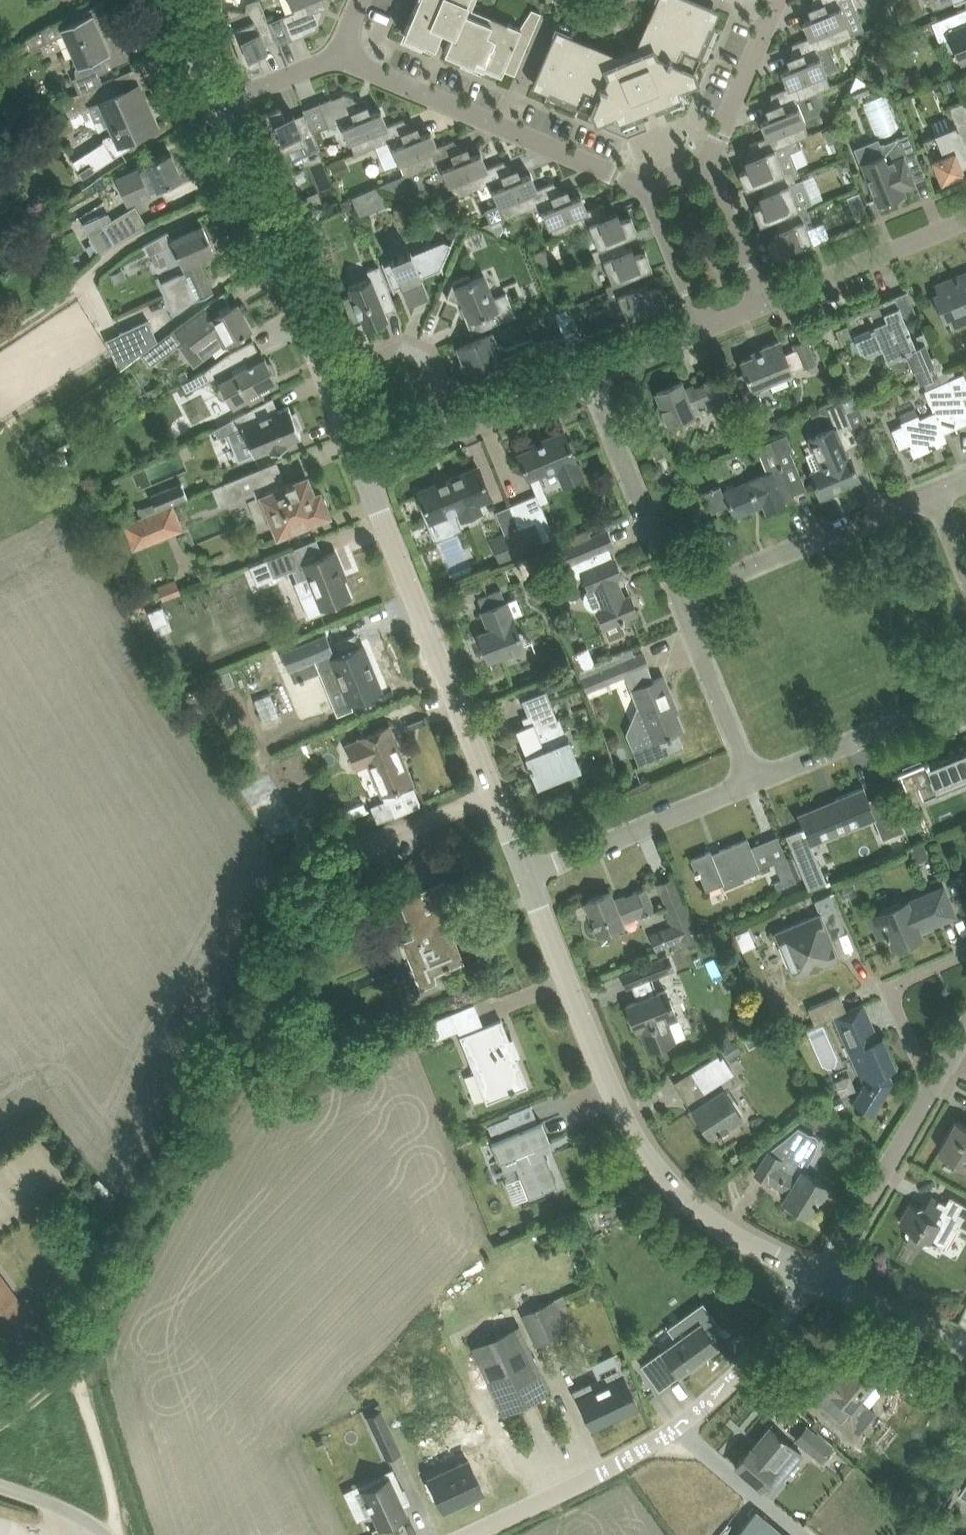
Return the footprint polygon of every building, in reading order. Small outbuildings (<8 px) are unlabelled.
[(68,23),(61,27),(78,65),(74,67),(79,80),(75,82),(79,91),(79,92),(103,81),(102,81),(99,73),(108,69),(102,56),(123,46),(103,0),(82,10),(80,6),(64,15),(68,23)] [(227,22),(230,29),(245,68),(262,62),(258,52),(267,48),(263,39),(274,35),(268,22),(259,0),(256,0),(248,3),(246,12),(229,9),(227,22)] [(274,35),(278,45),(304,34),(315,29),(315,30),(320,19),(319,18),(315,8),(324,4),(323,0),(289,0),(294,11),(282,16),(268,22),(274,35)] [(437,41),(443,26),(453,30),(444,51),(501,74),(503,70),(515,74),(541,12),(531,9),(520,27),(505,20),(503,26),(463,10),(467,0),(417,0),(403,34),(424,43),(427,37),(437,41)] [(533,85),(577,104),(593,111),(596,120),(615,113),(618,119),(632,114),(635,119),(642,116),(648,113),(646,108),(653,106),(655,111),(661,108),(662,109),(669,106),(667,100),(681,94),(678,87),(697,80),(693,70),(700,55),(697,54),(713,16),(676,0),(648,0),(656,4),(661,6),(659,11),(642,51),(633,55),(625,58),(616,61),(571,42),(573,36),(577,28),(558,20),(552,35),(553,36),(533,83),(533,85)] [(809,37),(809,38),(817,34),(822,47),(854,34),(854,33),(851,34),(846,23),(848,22),(839,0),(815,0),(817,5),(809,9),(812,18),(802,22),(809,37)] [(962,13),(933,25),(939,41),(951,36),(962,64),(965,62),(965,24),(962,13)] [(781,72),(787,87),(787,88),(795,85),(801,97),(833,84),(833,83),(830,84),(825,73),(827,72),(817,49),(822,47),(817,34),(809,38),(809,37),(792,44),(796,55),(788,59),(791,68),(781,72)] [(862,75),(873,82),(879,74),(868,67),(862,75)] [(850,87),(858,89),(865,81),(856,74),(850,87)] [(69,115),(70,115),(75,127),(83,124),(98,129),(110,125),(114,134),(74,159),(84,175),(122,151),(117,143),(156,126),(138,84),(119,92),(112,77),(102,81),(103,81),(79,92),(79,91),(62,99),(69,115)] [(760,122),(766,137),(766,138),(774,135),(779,146),(796,139),(811,133),(811,132),(808,133),(804,123),(805,123),(796,99),(801,97),(795,85),(787,88),(787,87),(771,94),(775,105),(766,109),(770,118),(760,122)] [(331,97),(319,103),(304,109),(313,132),(340,121),(348,143),(350,142),(355,153),(351,154),(352,156),(384,142),(380,129),(387,127),(387,125),(381,110),(370,114),(367,105),(357,109),(353,99),(354,98),(343,93),(342,94),(332,98),(331,97)] [(923,140),(930,158),(931,160),(932,162),(934,163),(936,165),(937,165),(942,179),(962,171),(958,162),(965,158),(965,103),(965,100),(948,107),(955,125),(935,133),(935,135),(923,140)] [(280,106),(263,113),(284,163),(320,149),(307,117),(297,121),(293,113),(284,116),(280,106)] [(380,129),(384,142),(389,140),(398,164),(400,163),(405,174),(401,175),(402,176),(435,163),(430,150),(437,147),(431,131),(421,135),(417,126),(408,130),(404,119),(387,125),(387,127),(380,129)] [(832,127),(823,130),(828,141),(836,138),(832,127)] [(861,163),(870,186),(878,205),(905,194),(903,189),(915,184),(914,181),(926,177),(918,158),(908,133),(859,153),(862,162),(861,163)] [(745,189),(764,181),(764,180),(784,172),(791,169),(794,177),(800,175),(791,151),(800,147),(796,139),(779,146),(774,135),(766,138),(766,137),(749,144),(754,155),(745,159),(749,168),(739,172),(745,189)] [(430,150),(435,163),(439,161),(449,185),(450,184),(455,195),(452,196),(452,198),(484,184),(480,171),(488,169),(487,168),(481,152),(471,156),(467,147),(458,151),(454,140),(437,147),(430,150)] [(139,165),(115,176),(127,203),(150,193),(149,190),(157,186),(158,189),(182,178),(170,152),(146,163),(147,165),(141,168),(139,165)] [(330,165),(336,178),(351,171),(345,158),(330,165)] [(480,171),(484,184),(489,182),(497,204),(484,209),(490,224),(535,205),(530,193),(537,189),(531,173),(521,177),(517,168),(508,172),(504,161),(487,168),(488,169),(480,171)] [(764,180),(764,181),(768,191),(760,194),(763,203),(753,207),(760,224),(778,216),(806,205),(812,202),(802,179),(796,181),(794,177),(791,169),(784,172),(764,180)] [(530,193),(535,205),(539,204),(549,227),(550,226),(554,236),(551,237),(552,239),(584,225),(580,214),(587,211),(587,210),(604,203),(587,210),(581,194),(571,199),(567,190),(558,193),(554,182),(537,189),(530,193)] [(318,191),(301,198),(306,212),(324,205),(318,191)] [(859,193),(847,197),(852,209),(863,204),(859,193)] [(339,201),(343,211),(352,207),(349,197),(339,201)] [(430,207),(449,213),(457,210),(451,198),(430,207)] [(580,214),(584,225),(589,224),(598,247),(619,240),(638,232),(631,215),(621,219),(617,211),(608,214),(604,203),(587,210),(587,211),(580,214)] [(767,243),(774,260),(813,244),(806,225),(804,220),(826,211),(823,204),(808,210),(806,205),(778,216),(783,226),(774,230),(778,239),(767,243)] [(30,205),(22,210),(28,220),(36,215),(30,205)] [(103,224),(114,243),(147,224),(135,205),(103,224)] [(185,270),(163,281),(175,308),(212,291),(208,281),(197,257),(213,250),(203,226),(184,234),(173,239),(172,240),(173,243),(170,245),(174,254),(177,252),(185,270)] [(411,252),(384,264),(383,261),(382,261),(394,291),(395,290),(394,288),(402,284),(409,302),(429,294),(421,276),(441,268),(442,271),(443,271),(442,266),(458,227),(457,227),(450,243),(444,240),(413,255),(411,252)] [(619,240),(598,247),(598,248),(591,251),(596,262),(603,260),(613,283),(633,275),(652,268),(645,251),(635,255),(631,246),(623,250),(619,240)] [(351,294),(343,298),(354,324),(362,321),(365,329),(388,319),(385,312),(396,307),(379,265),(367,270),(370,278),(348,287),(351,294)] [(469,274),(458,278),(453,280),(446,297),(463,303),(474,331),(470,332),(471,333),(489,326),(515,315),(506,293),(494,298),(484,273),(471,279),(469,274)] [(938,285),(941,293),(935,295),(944,318),(965,309),(965,273),(938,285)] [(633,275),(613,283),(606,286),(611,298),(618,295),(627,319),(666,303),(660,287),(650,291),(646,282),(637,285),(633,275)] [(837,330),(842,343),(850,340),(856,355),(882,344),(887,357),(886,358),(889,365),(893,364),(897,375),(914,368),(920,381),(923,380),(939,374),(945,371),(938,355),(930,358),(923,343),(928,341),(924,332),(916,335),(919,344),(916,346),(905,321),(912,318),(915,317),(917,315),(916,311),(907,290),(895,295),(893,296),(894,298),(895,298),(899,306),(887,311),(883,300),(845,316),(849,325),(837,330)] [(158,340),(150,346),(159,359),(178,345),(188,337),(197,348),(200,346),(207,355),(225,342),(232,338),(249,328),(236,303),(218,313),(212,316),(204,305),(171,330),(158,340)] [(555,312),(567,342),(581,337),(569,306),(555,312)] [(148,320),(121,333),(133,359),(141,353),(150,346),(158,340),(148,320)] [(493,332),(474,340),(456,347),(466,372),(491,361),(496,372),(552,350),(547,339),(535,344),(532,337),(505,348),(504,346),(501,344),(498,346),(493,332)] [(253,339),(227,353),(205,370),(182,382),(187,391),(217,375),(233,407),(248,400),(250,403),(264,396),(260,387),(276,379),(261,351),(260,352),(253,339)] [(735,376),(743,395),(749,411),(761,406),(753,385),(803,365),(803,366),(807,364),(810,372),(819,368),(806,339),(794,344),(796,350),(785,354),(779,341),(763,347),(764,351),(741,361),(746,372),(735,376)] [(892,429),(899,448),(910,443),(914,453),(946,439),(943,432),(965,423),(965,405),(962,396),(965,394),(965,378),(964,372),(942,382),(939,374),(923,380),(927,389),(924,391),(933,413),(919,419),(918,416),(900,423),(901,425),(892,429)] [(670,424),(688,416),(693,414),(690,408),(712,399),(720,419),(733,414),(717,376),(705,382),(705,384),(685,393),(680,382),(656,392),(670,424)] [(159,385),(145,392),(149,399),(163,392),(159,385)] [(230,419),(213,428),(217,438),(228,433),(240,460),(254,455),(270,448),(271,452),(287,446),(285,442),(301,435),(298,428),(302,426),(296,412),(292,413),(289,406),(277,411),(271,397),(230,419)] [(810,472),(812,478),(820,496),(860,479),(850,456),(848,456),(839,435),(852,429),(844,411),(845,411),(841,401),(828,407),(836,427),(808,439),(820,468),(810,472)] [(519,454),(526,473),(528,477),(530,476),(540,502),(546,499),(536,474),(546,469),(548,472),(558,468),(564,484),(582,477),(576,461),(564,431),(546,438),(548,442),(519,454)] [(723,492),(720,486),(704,493),(712,511),(727,505),(728,506),(730,505),(735,515),(750,509),(749,505),(762,500),(766,511),(785,503),(795,498),(791,487),(802,482),(805,488),(806,488),(790,450),(793,448),(787,434),(757,446),(768,473),(747,481),(747,482),(723,492)] [(661,445),(650,449),(655,459),(665,455),(661,445)] [(62,446),(50,452),(57,467),(70,461),(62,446)] [(660,463),(649,468),(653,479),(660,477),(663,470),(660,463)] [(421,500),(417,501),(419,505),(420,505),(423,512),(426,511),(429,518),(431,523),(430,524),(432,529),(433,529),(436,536),(460,526),(455,512),(458,510),(462,520),(482,512),(477,501),(490,496),(478,467),(450,478),(452,482),(437,488),(436,484),(418,492),(421,500)] [(229,480),(228,480),(235,497),(236,497),(255,489),(263,486),(266,485),(259,468),(229,480)] [(262,495),(250,500),(257,519),(270,514),(278,533),(292,528),(304,524),(303,523),(308,521),(327,514),(326,510),(329,507),(324,496),(320,496),(318,493),(314,494),(306,477),(295,482),(295,481),(284,485),(285,486),(277,489),(276,486),(261,492),(262,495)] [(169,486),(151,494),(158,509),(171,503),(173,503),(176,501),(169,486)] [(536,495),(509,506),(528,551),(543,545),(541,541),(553,536),(536,495)] [(158,509),(139,516),(149,541),(182,527),(171,503),(158,509)] [(505,542),(496,546),(502,562),(528,551),(509,506),(508,507),(517,529),(502,535),(505,542)] [(671,524),(673,532),(694,524),(691,517),(671,524)] [(582,574),(589,589),(585,591),(584,593),(583,597),(584,601),(585,603),(587,606),(590,608),(594,609),(597,609),(605,626),(637,613),(629,595),(624,597),(616,578),(621,576),(614,558),(613,559),(607,546),(609,546),(603,531),(591,536),(589,529),(545,547),(549,554),(545,555),(554,576),(568,570),(568,569),(571,567),(578,576),(582,574)] [(266,558),(249,565),(250,566),(257,583),(273,576),(292,569),(297,580),(309,576),(314,590),(300,596),(308,616),(325,609),(324,606),(331,604),(350,596),(343,579),(346,578),(343,571),(335,550),(305,563),(298,546),(279,553),(266,558)] [(517,562),(524,577),(535,571),(529,556),(517,562)] [(158,587),(163,601),(181,593),(176,580),(158,587)] [(501,589),(496,591),(477,598),(490,630),(478,634),(488,659),(523,646),(506,601),(501,589)] [(163,607),(148,613),(154,629),(169,623),(163,607)] [(330,652),(313,659),(320,675),(335,669),(349,703),(362,698),(381,690),(380,689),(378,689),(372,673),(374,672),(362,645),(332,657),(330,652)] [(613,657),(579,671),(587,691),(626,675),(629,674),(641,669),(636,655),(635,655),(631,647),(612,654),(613,657)] [(654,739),(632,748),(639,765),(683,747),(677,731),(683,729),(672,703),(673,702),(663,676),(653,680),(648,666),(641,669),(629,674),(626,675),(642,713),(643,713),(654,739)] [(555,674),(559,683),(573,678),(569,669),(555,674)] [(546,690),(540,693),(522,700),(528,716),(523,718),(526,727),(518,730),(529,756),(528,757),(539,786),(557,779),(555,776),(578,766),(568,741),(559,718),(556,719),(551,707),(552,706),(546,690)] [(389,724),(370,732),(359,737),(360,739),(347,744),(356,767),(369,762),(382,794),(412,782),(389,724)] [(915,788),(920,786),(925,799),(965,782),(965,749),(939,760),(940,761),(929,765),(927,760),(925,761),(925,762),(922,763),(920,759),(903,766),(905,770),(892,775),(898,790),(905,787),(907,791),(915,788)] [(246,785),(255,808),(300,790),(291,767),(280,772),(275,760),(252,769),(257,781),(246,785)] [(800,825),(802,829),(786,835),(808,889),(826,882),(811,844),(847,829),(874,818),(882,839),(905,830),(895,805),(874,813),(864,787),(835,799),(837,802),(799,818),(801,824),(800,825)] [(406,809),(400,795),(385,801),(391,816),(406,809)] [(690,858),(698,876),(700,875),(707,891),(722,885),(724,889),(745,881),(744,878),(761,871),(747,838),(711,853),(710,850),(690,858)] [(781,879),(774,882),(777,888),(796,881),(786,857),(774,862),(781,879)] [(671,924),(649,933),(655,949),(696,933),(672,876),(657,883),(668,910),(666,911),(671,924)] [(444,881),(425,888),(399,899),(413,936),(401,941),(420,989),(438,982),(434,974),(464,962),(454,937),(457,936),(448,912),(455,909),(444,881)] [(907,902),(879,914),(868,918),(876,936),(887,932),(893,947),(921,936),(919,930),(954,915),(943,887),(907,902)] [(597,933),(616,926),(622,924),(621,921),(640,913),(641,915),(654,910),(645,888),(632,893),(633,895),(613,902),(609,891),(585,901),(597,933)] [(814,901),(819,913),(820,913),(835,908),(830,894),(814,901)] [(774,932),(786,960),(793,979),(840,959),(820,913),(819,913),(774,932)] [(670,954),(641,965),(647,980),(675,969),(670,954)] [(665,989),(645,997),(626,1004),(636,1029),(639,1027),(648,1050),(674,1040),(666,1021),(676,1017),(665,989)] [(839,995),(809,1009),(815,1022),(833,1015),(833,1016),(846,1010),(839,995)] [(846,1010),(833,1016),(842,1036),(864,1085),(853,1101),(873,1114),(893,1082),(888,1070),(896,1067),(883,1036),(879,1038),(863,1002),(846,1010)] [(432,1040),(458,1029),(451,1013),(425,1023),(432,1040)] [(460,1036),(487,1101),(510,1092),(510,1093),(516,1091),(515,1090),(527,1085),(516,1057),(513,1058),(506,1040),(509,1039),(501,1019),(460,1036)] [(722,1047),(729,1059),(742,1051),(735,1039),(722,1047)] [(721,1053),(708,1061),(691,1072),(704,1091),(705,1091),(709,1097),(692,1108),(711,1137),(742,1117),(725,1091),(739,1081),(733,1072),(721,1053)] [(941,1151),(965,1165),(965,1124),(959,1119),(941,1151)] [(516,1166),(528,1197),(557,1185),(545,1153),(542,1154),(538,1144),(549,1140),(541,1121),(491,1142),(503,1171),(516,1166)] [(769,1152),(766,1156),(755,1173),(767,1181),(768,1179),(789,1192),(784,1200),(809,1215),(827,1186),(803,1171),(804,1168),(797,1164),(805,1150),(807,1152),(816,1137),(798,1126),(790,1140),(785,1137),(772,1147),(769,1152)] [(925,1241),(928,1243),(931,1242),(933,1239),(941,1244),(954,1220),(965,1226),(965,1224),(965,1211),(949,1201),(946,1202),(941,1212),(925,1204),(921,1205),(920,1207),(911,1203),(901,1222),(909,1227),(908,1229),(909,1232),(911,1234),(906,1242),(920,1250),(925,1241)] [(4,1331),(16,1347),(40,1329),(0,1275),(0,1326),(4,1331)] [(553,1299),(522,1314),(536,1345),(568,1330),(553,1299)] [(647,1360),(641,1364),(658,1389),(718,1346),(711,1335),(721,1328),(703,1302),(679,1319),(687,1331),(684,1333),(647,1360)] [(524,1338),(478,1360),(503,1414),(550,1393),(524,1338)] [(800,1387),(816,1400),(839,1420),(836,1424),(854,1440),(877,1415),(858,1398),(884,1366),(866,1351),(842,1379),(821,1361),(820,1363),(821,1363),(800,1387)] [(601,1376),(572,1390),(581,1409),(581,1410),(585,1409),(593,1426),(636,1405),(623,1376),(622,1377),(618,1369),(601,1377),(601,1376)] [(381,1408),(366,1415),(386,1458),(401,1452),(381,1408)] [(805,1426),(796,1438),(822,1460),(832,1449),(805,1426)] [(736,1464),(761,1486),(770,1494),(785,1478),(776,1469),(773,1468),(780,1459),(781,1460),(792,1445),(770,1427),(758,1441),(761,1443),(754,1451),(749,1447),(736,1464)] [(468,1460),(424,1480),(432,1498),(438,1495),(443,1507),(482,1489),(468,1460)] [(364,1487),(382,1526),(411,1513),(405,1500),(411,1497),(396,1466),(386,1471),(388,1476),(364,1487)] [(755,1510),(734,1534),(785,1534),(755,1510)]
